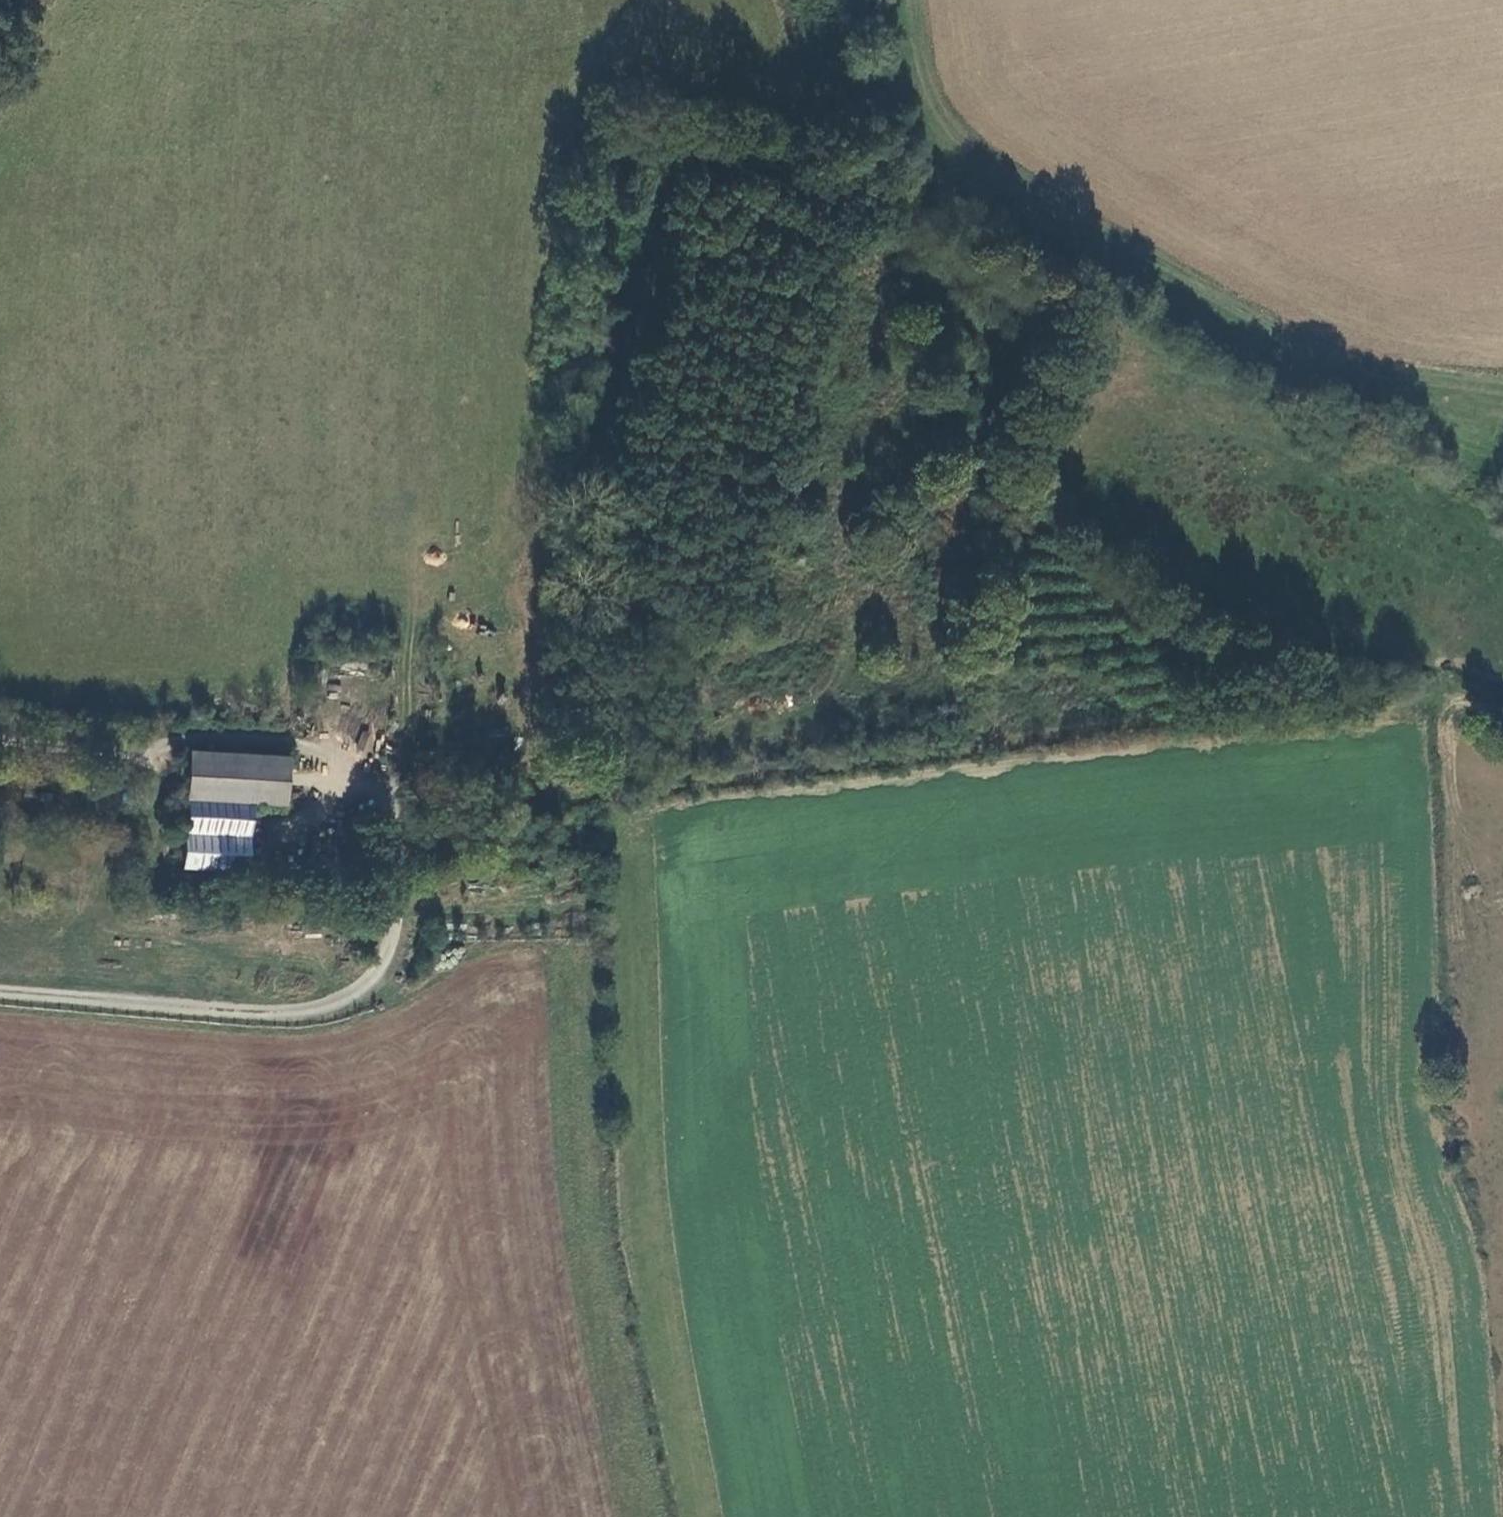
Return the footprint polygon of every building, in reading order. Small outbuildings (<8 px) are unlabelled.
[(188,751),(186,801),(249,804),(285,805),(287,755),(188,751)] [(249,804),(186,801),(183,867),(246,870),(249,804)]
